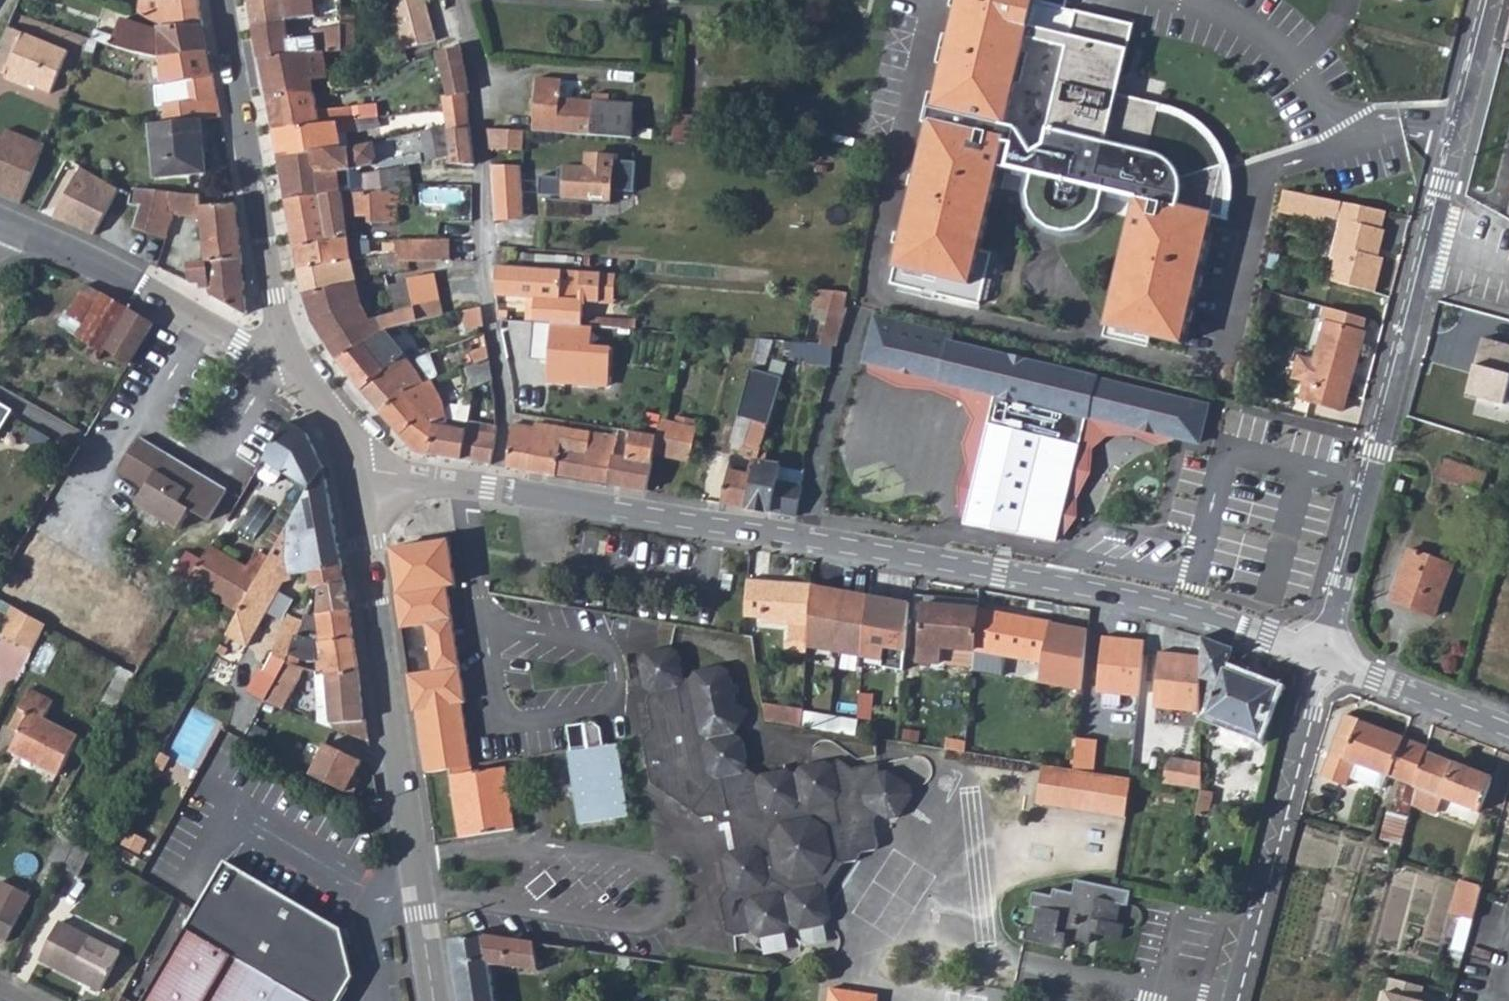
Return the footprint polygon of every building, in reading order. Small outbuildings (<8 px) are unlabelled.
[(166,28),(205,24),(203,0),(144,0),(145,12),(166,28)] [(259,25),(290,21),(290,17),(319,12),(318,1),(318,0),(254,0),(259,25)] [(346,13),(345,0),(333,0),(335,15),(346,13)] [(348,45),(360,44),(361,0),(345,0),(346,13),(348,45)] [(429,0),(396,0),(406,44),(439,37),(432,12),(429,0)] [(1119,90),(1136,21),(1068,5),(1068,2),(1060,0),(961,0),(933,113),(937,114),(891,285),(979,306),(992,255),(979,250),(1001,165),(1035,173),(1029,194),(1029,206),(1035,222),(1048,234),(1065,237),(1082,234),(1095,224),(1102,208),(1105,189),(1139,195),(1108,322),(1184,341),(1225,162),(1214,140),(1201,125),(1182,113),(1161,107),(1162,101),(1119,90)] [(264,55),(348,45),(346,13),(335,15),(335,21),(317,23),(318,33),(292,36),(290,21),(259,25),(264,55)] [(51,90),(70,47),(11,22),(0,47),(0,69),(51,90)] [(108,31),(105,42),(142,56),(164,59),(210,52),(205,24),(166,28),(166,33),(132,23),(127,37),(108,31)] [(473,92),(466,44),(438,49),(444,88),(439,90),(440,96),(467,93),(473,92)] [(271,96),(317,90),(315,79),(352,73),(348,45),(264,55),(271,96)] [(168,84),(172,84),(215,76),(210,52),(164,59),(168,84)] [(164,114),(167,126),(205,121),(223,119),(215,76),(172,84),(175,101),(172,101),(174,113),(164,114)] [(541,76),(539,97),(563,99),(567,99),(568,79),(541,76)] [(319,107),(317,90),(271,96),(276,125),(351,116),(349,101),(319,107)] [(597,101),(614,102),(615,94),(598,92),(597,101)] [(472,125),(467,93),(440,96),(442,106),(447,129),(472,125)] [(563,99),(539,97),(537,130),(562,131),(563,99)] [(648,117),(649,105),(614,102),(597,101),(567,99),(563,99),(562,131),(636,138),(637,116),(648,117)] [(354,130),(351,116),(276,125),(281,153),(331,146),(344,144),(342,132),(354,130)] [(205,121),(167,126),(157,128),(163,175),(212,170),(205,121)] [(479,161),(472,125),(447,129),(452,154),(454,163),(479,161)] [(528,129),(492,126),(495,145),(528,146),(528,129)] [(0,152),(0,190),(3,191),(29,136),(14,128),(0,152)] [(452,154),(447,129),(427,132),(432,158),(452,154)] [(29,136),(3,191),(24,199),(46,144),(29,136)] [(349,144),(344,144),(331,146),(335,166),(284,171),(289,196),(388,183),(385,166),(366,169),(365,162),(351,163),(349,144)] [(331,146),(281,153),(284,171),(335,166),(331,146)] [(541,177),(540,195),(584,198),(584,202),(609,204),(610,190),(635,192),(636,163),(613,161),(613,157),(588,156),(587,171),(559,169),(558,178),(541,177)] [(411,162),(385,166),(388,183),(289,196),(298,245),(299,244),(353,237),(348,212),(369,209),(370,217),(401,213),(399,199),(409,198),(407,189),(414,188),(411,162)] [(64,163),(46,199),(59,205),(77,169),(64,163)] [(82,167),(54,218),(94,236),(120,189),(82,167)] [(202,195),(132,189),(130,204),(141,206),(135,228),(165,239),(173,214),(202,220),(208,261),(241,259),(236,203),(203,207),(202,195)] [(1379,234),(1384,216),(1341,206),(1286,191),(1280,213),(1339,228),(1327,268),(1332,270),(1327,287),(1373,298),(1381,264),(1377,262),(1372,261),(1375,253),(1379,254),(1384,236),(1379,234)] [(454,237),(404,236),(406,247),(406,258),(455,256),(454,237)] [(353,237),(299,244),(303,267),(358,257),(353,237)] [(406,247),(385,252),(387,262),(406,258),(406,247)] [(358,257),(303,267),(307,291),(310,291),(362,280),(358,257)] [(247,317),(241,259),(208,261),(189,262),(189,278),(195,283),(210,282),(211,295),(247,317)] [(498,260),(497,289),(532,291),(530,320),(547,321),(578,323),(580,296),(582,266),(498,260)] [(582,266),(580,296),(592,296),(599,297),(600,267),(582,266)] [(600,267),(599,297),(614,298),(616,268),(600,267)] [(393,285),(396,299),(418,294),(414,275),(392,281),(393,285)] [(362,280),(310,291),(313,306),(316,319),(367,303),(367,301),(362,280)] [(832,343),(849,288),(810,285),(805,302),(814,304),(804,341),(832,343)] [(98,349),(129,368),(154,328),(93,292),(87,288),(66,322),(100,342),(98,349)] [(367,303),(316,319),(330,341),(340,355),(392,324),(384,313),(375,317),(369,308),(374,306),(372,300),(367,301),(367,303)] [(475,304),(467,306),(468,314),(477,312),(475,304)] [(1203,443),(1213,404),(952,340),(955,329),(875,310),(863,360),(869,361),(894,368),(995,392),(1090,415),(1179,437),(1203,443)] [(1338,416),(1363,324),(1322,311),(1317,330),(1320,331),(1304,390),(1297,389),(1294,405),(1338,416)] [(578,323),(547,321),(544,382),(607,386),(609,344),(587,343),(587,326),(578,323)] [(392,324),(340,355),(367,387),(410,351),(392,324)] [(1469,395),(1506,404),(1508,392),(1508,345),(1484,339),(1469,395)] [(410,351),(367,387),(387,410),(408,392),(427,378),(435,375),(443,372),(434,350),(414,356),(410,351)] [(465,364),(474,387),(497,377),(493,355),(465,364)] [(894,368),(869,361),(869,374),(897,389),(935,391),(961,404),(972,420),(962,447),(968,465),(959,487),(959,515),(965,521),(995,392),(894,368)] [(408,392),(387,410),(406,431),(442,402),(448,400),(435,375),(427,378),(408,392)] [(782,384),(753,378),(739,426),(753,429),(747,456),(741,454),(738,468),(731,467),(725,501),(752,505),(761,458),(782,384)] [(1090,415),(995,392),(965,521),(964,524),(1060,545),(1090,415)] [(16,409),(0,398),(0,438),(16,409)] [(442,402),(406,431),(421,446),(452,423),(448,400),(442,402)] [(700,419),(664,413),(660,434),(657,448),(694,454),(700,419)] [(1090,415),(1060,545),(1068,534),(1080,519),(1079,499),(1092,475),(1093,449),(1108,438),(1136,437),(1154,447),(1176,445),(1179,437),(1090,415)] [(309,490),(325,462),(310,429),(289,417),(256,470),(261,477),(272,483),(282,473),(309,490)] [(538,427),(533,466),(548,469),(563,471),(569,426),(539,421),(538,427)] [(64,444),(78,453),(92,431),(77,422),(64,444)] [(452,423),(421,446),(466,454),(496,460),(499,430),(452,423)] [(538,427),(516,424),(510,462),(521,464),(533,466),(538,427)] [(569,426),(563,471),(576,474),(588,476),(595,430),(569,426)] [(657,448),(660,434),(623,427),(622,434),(615,480),(633,484),(650,487),(657,448)] [(595,430),(588,476),(615,480),(622,434),(595,430)] [(136,502),(167,450),(140,433),(97,506),(124,526),(136,502)] [(167,450),(136,502),(177,526),(189,506),(207,516),(226,485),(167,450)] [(1487,469),(1450,457),(1443,477),(1481,489),(1487,469)] [(797,513),(800,466),(761,458),(752,505),(773,509),(797,513)] [(230,621),(228,628),(248,639),(282,582),(279,575),(292,571),(292,568),(307,566),(310,584),(319,582),(346,578),(325,462),(309,490),(269,557),(230,621)] [(398,590),(429,767),(473,761),(462,697),(469,696),(457,621),(451,583),(459,581),(453,538),(393,544),(401,590),(398,590)] [(183,589),(181,592),(230,621),(269,557),(254,548),(245,563),(211,543),(203,556),(183,589)] [(168,579),(183,589),(203,556),(189,547),(168,579)] [(1457,565),(1411,549),(1395,595),(1442,611),(1457,565)] [(734,574),(725,573),(725,589),(734,589),(734,574)] [(806,639),(811,583),(749,577),(746,616),(762,618),(762,623),(789,624),(788,651),(805,652),(806,647),(806,639)] [(312,609),(350,602),(346,578),(319,582),(312,609)] [(869,595),(811,583),(806,639),(806,647),(863,658),(869,595)] [(910,604),(869,595),(863,658),(881,661),(880,666),(904,670),(910,604)] [(314,637),(355,630),(350,602),(312,609),(314,637)] [(979,610),(924,605),(919,661),(946,664),(972,665),(975,650),(979,610)] [(38,652),(54,626),(20,607),(5,633),(38,652)] [(255,656),(269,664),(279,645),(282,639),(288,628),(294,614),(279,607),(257,649),(255,656)] [(1050,623),(979,610),(975,650),(1034,661),(1044,662),(1050,623)] [(1044,662),(1041,684),(1083,690),(1088,629),(1050,623),(1044,662)] [(300,647),(307,649),(307,637),(288,628),(282,639),(300,647)] [(326,669),(359,665),(355,630),(314,637),(307,637),(307,649),(307,660),(326,669)] [(1222,667),(1230,646),(1199,634),(1199,657),(1200,714),(1256,735),(1274,688),(1222,667)] [(1143,642),(1103,638),(1098,692),(1139,695),(1143,642)] [(220,640),(216,649),(224,653),(228,644),(220,640)] [(348,729),(373,739),(369,718),(363,717),(359,665),(326,669),(307,660),(279,645),(269,664),(256,689),(285,701),(300,670),(324,695),(332,697),(336,724),(348,729)] [(671,646),(645,651),(637,662),(643,690),(652,695),(646,705),(654,732),(645,751),(657,790),(688,811),(701,813),(711,818),(717,816),(727,846),(722,849),(716,861),(721,874),(705,909),(714,937),(721,940),(729,938),(735,944),(768,938),(775,928),(783,931),(809,927),(816,917),(809,885),(801,881),(808,869),(834,867),(845,874),(858,852),(863,855),(872,840),(867,831),(878,816),(885,822),(899,820),(916,795),(915,781),(886,760),(872,760),(869,751),(855,751),(847,748),(841,757),(835,751),(806,755),(800,763),(788,758),(763,763),(746,759),(751,751),(746,724),(742,718),(750,702),(738,697),(732,666),(716,660),(701,664),(693,674),(686,668),(682,652),(671,646)] [(1154,709),(1200,714),(1199,657),(1159,652),(1154,709)] [(34,717),(29,726),(14,754),(60,779),(81,740),(49,723),(60,705),(35,691),(24,712),(34,717)] [(771,719),(804,723),(806,707),(767,702),(771,719)] [(19,721),(29,726),(34,717),(24,712),(19,721)] [(1414,812),(1420,790),(1412,784),(1425,744),(1344,714),(1323,777),(1345,785),(1350,776),(1354,761),(1386,773),(1402,780),(1393,811),(1414,812)] [(578,750),(608,746),(604,730),(597,723),(590,724),(574,726),(578,750)] [(1074,769),(1093,772),(1095,741),(1077,738),(1074,769)] [(312,770),(354,792),(362,777),(355,773),(363,757),(351,751),(328,739),(312,770)] [(564,752),(574,823),(631,815),(622,744),(608,746),(578,750),(564,752)] [(1497,779),(1431,755),(1420,790),(1440,797),(1485,812),(1497,779)] [(1202,789),(1203,761),(1170,757),(1166,783),(1202,789)] [(1354,761),(1350,776),(1380,787),(1386,773),(1354,761)] [(1053,805),(1059,767),(1044,764),(1038,802),(1053,805)] [(454,772),(464,832),(513,824),(528,826),(523,799),(510,800),(504,765),(454,772)] [(1127,817),(1134,779),(1093,772),(1074,769),(1059,767),(1053,805),(1127,817)] [(1209,815),(1214,791),(1202,789),(1185,872),(1195,873),(1205,815),(1209,815)] [(1440,797),(1420,790),(1414,812),(1434,815),(1440,797)] [(66,867),(79,842),(65,834),(52,859),(66,867)] [(1391,849),(1402,852),(1402,845),(1393,843),(1391,849)] [(350,959),(344,920),(227,853),(214,877),(140,1000),(141,1000),(336,1000),(352,972),(350,959)] [(33,895),(3,880),(0,887),(0,933),(11,939),(33,895)] [(1117,906),(1120,889),(1111,886),(1072,880),(1069,894),(1048,889),(1047,895),(1027,892),(1024,906),(1032,908),(1028,925),(1020,924),(1018,939),(1057,947),(1059,938),(1081,942),(1082,932),(1111,937),(1113,923),(1103,921),(1107,904),(1117,906)] [(1460,880),(1449,914),(1474,921),(1484,887),(1460,880)] [(103,988),(123,951),(61,918),(42,955),(103,988)] [(453,939),(463,1000),(497,1000),(491,966),(572,978),(569,1000),(574,1000),(612,1000),(617,962),(626,963),(626,956),(484,934),(453,939)] [(1391,979),(1387,993),(1382,991),(1380,1000),(1419,1000),(1423,987),(1391,979)] [(834,984),(832,1000),(882,1000),(883,991),(834,984)]
